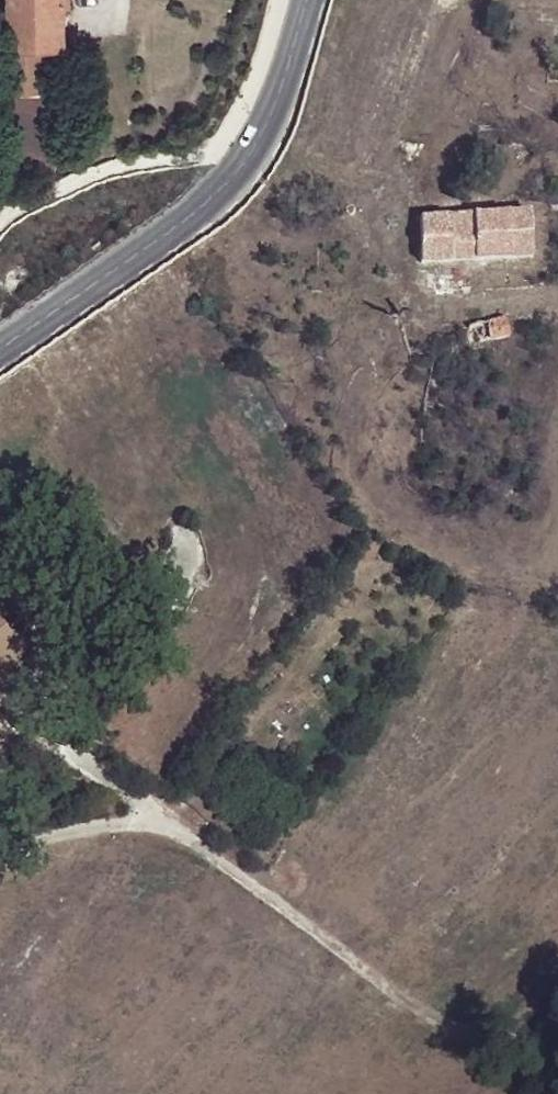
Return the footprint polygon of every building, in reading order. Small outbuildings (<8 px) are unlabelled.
[(10,48),(13,48),(37,48),(55,47),(62,48),(62,0),(10,0),(10,48)] [(56,92),(55,47),(37,48),(37,92),(49,92),(56,92)] [(37,92),(37,48),(13,48),(13,92),(15,92),(37,92)] [(50,176),(49,92),(37,92),(15,92),(17,175),(50,176)] [(549,210),(557,210),(557,203),(549,202),(549,210)] [(505,212),(472,214),(474,259),(507,257),(505,212)] [(527,212),(505,212),(507,257),(529,256),(527,212)] [(469,214),(446,216),(448,260),(474,259),(472,214),(469,214)] [(448,260),(446,216),(431,216),(418,217),(420,261),(448,260)] [(503,317),(465,325),(470,343),(507,334),(503,317)] [(23,652),(0,631),(0,679),(23,652)]
